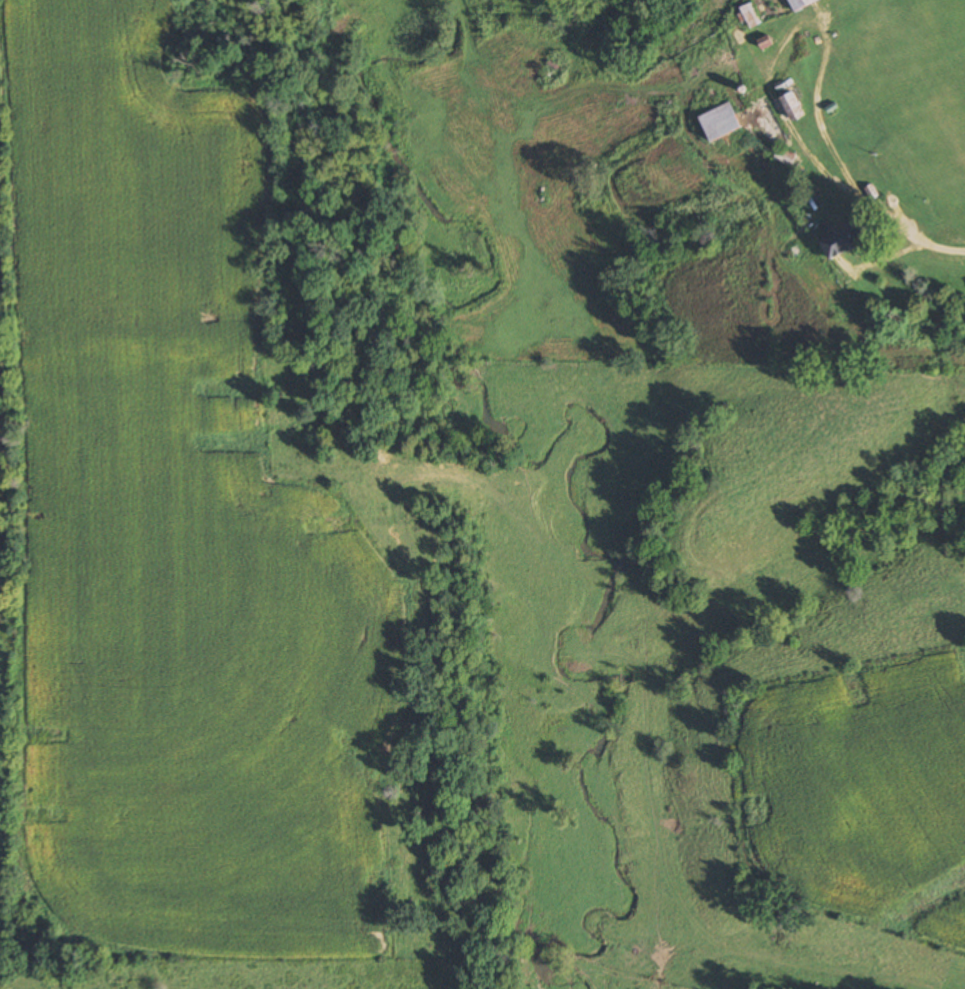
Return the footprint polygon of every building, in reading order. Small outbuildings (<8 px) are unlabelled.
[(794,12),(819,0),(788,0),(794,12)] [(751,29),(760,24),(750,4),(741,9),(751,29)] [(780,100),(796,122),(807,114),(792,92),(780,100)] [(699,116),(711,143),(741,129),(730,103),(699,116)] [(774,159),(792,168),(797,157),(779,148),(774,159)] [(822,243),(832,262),(869,242),(859,223),(822,243)]
